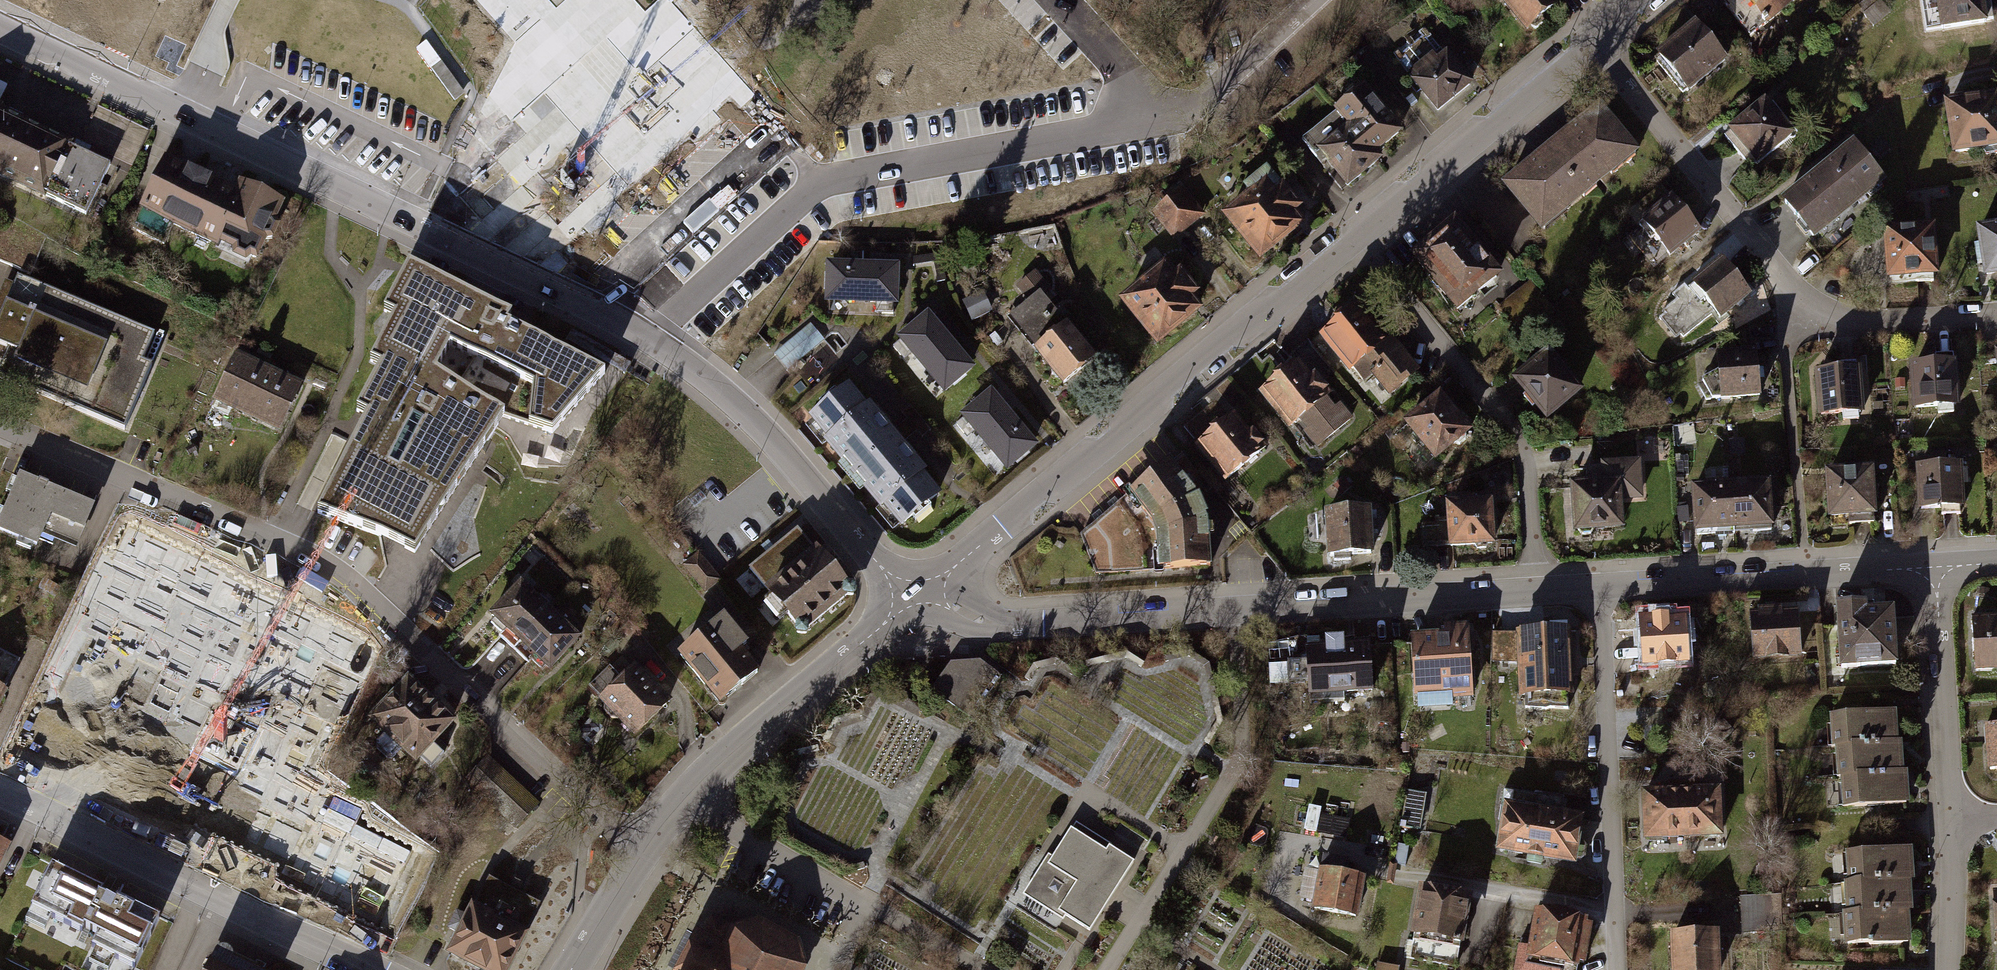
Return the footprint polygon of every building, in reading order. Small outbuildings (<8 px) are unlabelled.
[(643,9),(653,0),(634,0),(643,9)] [(1503,3),(1531,36),(1566,7),(1560,0),(1506,0),(1503,3)] [(1768,29),(1804,2),(1802,0),(1747,0),(1768,29)] [(1949,32),(1993,26),(1990,0),(1944,0),(1949,32)] [(1694,34),(1656,65),(1685,100),(1723,68),(1694,34)] [(1410,82),(1438,118),(1480,86),(1452,50),(1410,82)] [(637,89),(642,96),(627,109),(642,127),(684,93),(663,68),(637,89)] [(1406,138),(1371,91),(1346,110),(1359,126),(1382,156),(1406,138)] [(1951,155),(1996,147),(1996,100),(1996,93),(1943,101),(1951,155)] [(1763,167),(1801,138),(1774,103),(1736,133),(1763,167)] [(1644,156),(1607,109),(1508,187),(1544,233),(1644,156)] [(0,110),(0,169),(91,214),(114,166),(0,110)] [(92,135),(134,155),(146,130),(105,110),(92,135)] [(1359,126),(1322,155),(1350,190),(1386,161),(1382,156),(1359,126)] [(1782,208),(1813,243),(1887,180),(1856,145),(1782,208)] [(213,242),(236,195),(164,162),(142,210),(213,242)] [(1274,182),(1228,221),(1265,263),(1311,224),(1274,182)] [(241,184),(236,195),(213,242),(255,262),(282,203),(241,184)] [(1179,239),(1208,211),(1181,184),(1153,211),(1179,239)] [(1676,203),(1645,226),(1670,259),(1701,236),(1676,203)] [(1456,222),(1413,258),(1460,313),(1502,277),(1456,222)] [(1996,271),(1996,225),(1976,229),(1983,273),(1996,271)] [(1889,285),(1941,282),(1938,234),(1886,237),(1889,285)] [(894,261),(820,259),(819,301),(893,304),(894,261)] [(384,312),(393,317),(370,363),(379,368),(356,414),(366,419),(317,515),(381,539),(414,555),(503,420),(552,436),(605,375),(530,338),(506,325),(511,316),(409,264),(384,312)] [(1723,266),(1694,288),(1719,323),(1749,301),(1723,266)] [(1171,267),(1125,305),(1162,349),(1208,311),(1171,267)] [(17,285),(0,328),(0,384),(124,432),(160,341),(17,285)] [(1382,407),(1419,376),(1360,307),(1324,338),(1382,407)] [(927,318),(893,346),(901,356),(910,348),(944,388),(969,367),(927,318)] [(809,323),(774,352),(787,369),(823,338),(809,323)] [(1072,326),(1038,353),(1067,389),(1101,362),(1083,339),(1072,326)] [(566,341),(625,374),(626,371),(631,363),(572,330),(566,341)] [(1551,356),(1515,385),(1546,425),(1582,396),(1551,356)] [(279,429),(299,388),(235,358),(216,399),(279,429)] [(1759,359),(1718,361),(1720,402),(1762,399),(1759,359)] [(1963,366),(1914,369),(1916,409),(1965,406),(1963,366)] [(1349,429),(1298,370),(1267,397),(1317,456),(1349,429)] [(1870,372),(1817,372),(1818,415),(1870,414),(1870,372)] [(843,382),(803,416),(820,436),(816,439),(875,508),(878,506),(896,528),(938,493),(919,471),(923,468),(901,443),(891,430),(865,399),(860,403),(843,382)] [(990,395),(956,424),(964,434),(973,426),(1007,466),(1032,445),(990,395)] [(1444,400),(1409,429),(1441,467),(1476,438),(1444,400)] [(1266,456),(1235,419),(1203,445),(1234,482),(1266,456)] [(1578,535),(1627,532),(1625,506),(1643,504),(1640,465),(1605,467),(1607,485),(1574,487),(1578,535)] [(1180,466),(1137,495),(1156,522),(1162,533),(1162,573),(1218,570),(1215,522),(1205,497),(1180,466)] [(1968,468),(1923,471),(1926,520),(1970,517),(1968,468)] [(1887,473),(1829,473),(1829,520),(1887,520),(1887,473)] [(18,474),(0,519),(0,527),(77,559),(98,507),(18,474)] [(1733,487),(1736,534),(1773,532),(1770,485),(1733,487)] [(1696,536),(1736,534),(1733,487),(1693,489),(1696,536)] [(1107,525),(1093,525),(1095,570),(1141,568),(1138,505),(1106,507),(1107,525)] [(1499,507),(1452,511),(1455,554),(1502,550),(1499,507)] [(1376,516),(1329,518),(1331,565),(1378,563),(1376,516)] [(797,530),(750,569),(798,626),(797,635),(806,635),(807,628),(844,597),(853,597),(854,587),(844,587),(797,530)] [(185,618),(273,644),(293,577),(205,551),(185,618)] [(141,618),(157,581),(113,563),(98,600),(141,618)] [(518,643),(550,607),(519,579),(487,616),(518,643)] [(589,641),(550,607),(518,643),(556,677),(589,641)] [(1893,608),(1833,611),(1836,666),(1896,663),(1893,608)] [(92,613),(61,676),(101,696),(132,633),(92,613)] [(1795,614),(1745,615),(1746,660),(1796,659),(1795,614)] [(1689,617),(1639,619),(1641,667),(1691,665),(1689,617)] [(1975,618),(1978,672),(1996,671),(1996,617),(1975,618)] [(723,618),(680,655),(721,703),(758,672),(740,651),(747,645),(723,618)] [(1466,635),(1408,640),(1413,704),(1471,699),(1466,635)] [(1565,636),(1516,639),(1520,700),(1569,698),(1565,636)] [(1367,650),(1302,655),(1305,701),(1370,696),(1367,650)] [(971,713),(996,675),(971,659),(949,661),(931,687),(971,713)] [(642,671),(605,705),(638,741),(675,707),(642,671)] [(458,724),(411,680),(371,721),(418,766),(458,724)] [(18,752),(74,769),(90,719),(33,702),(18,752)] [(1899,713),(1829,716),(1834,807),(1905,803),(1903,780),(1902,755),(1900,729),(1899,713)] [(132,721),(104,785),(187,821),(215,757),(132,721)] [(1986,727),(1989,770),(1996,769),(1996,727),(1986,727)] [(460,783),(480,802),(506,776),(486,756),(460,783)] [(542,811),(506,776),(480,802),(516,837),(542,811)] [(1720,783),(1678,785),(1681,836),(1723,834),(1720,783)] [(1678,785),(1639,787),(1642,839),(1681,836),(1678,785)] [(265,871),(288,822),(238,798),(215,846),(265,871)] [(1312,803),(1308,828),(1319,830),(1323,805),(1312,803)] [(1579,820),(1499,809),(1492,854),(1572,866),(1579,820)] [(1324,811),(1321,831),(1349,836),(1353,816),(1324,811)] [(1135,865),(1073,825),(1026,897),(1088,937),(1135,865)] [(0,841),(0,881),(16,849),(0,841)] [(1907,856),(1840,858),(1843,949),(1910,947),(1909,924),(1908,903),(1907,878),(1907,856)] [(103,889),(52,864),(31,907),(82,932),(84,928),(97,934),(91,946),(135,967),(159,917),(116,896),(114,900),(101,894),(103,889)] [(1362,882),(1307,871),(1299,911),(1354,922),(1362,882)] [(450,952),(486,969),(505,969),(540,902),(489,876),(468,917),(457,912),(449,928),(460,933),(450,952)] [(1467,901),(1415,893),(1408,940),(1460,948),(1467,901)] [(1783,902),(1742,903),(1742,936),(1783,936),(1783,902)] [(1531,913),(1524,962),(1576,969),(1577,969),(1584,922),(1531,913)] [(802,968),(794,944),(759,924),(735,932),(710,919),(701,939),(698,938),(680,969),(801,969),(802,968)] [(1668,933),(1668,969),(1721,969),(1720,932),(1668,933)] [(213,960),(208,969),(261,969),(262,967),(255,964),(255,962),(229,950),(224,950),(221,951),(218,954),(215,960),(213,960)]
